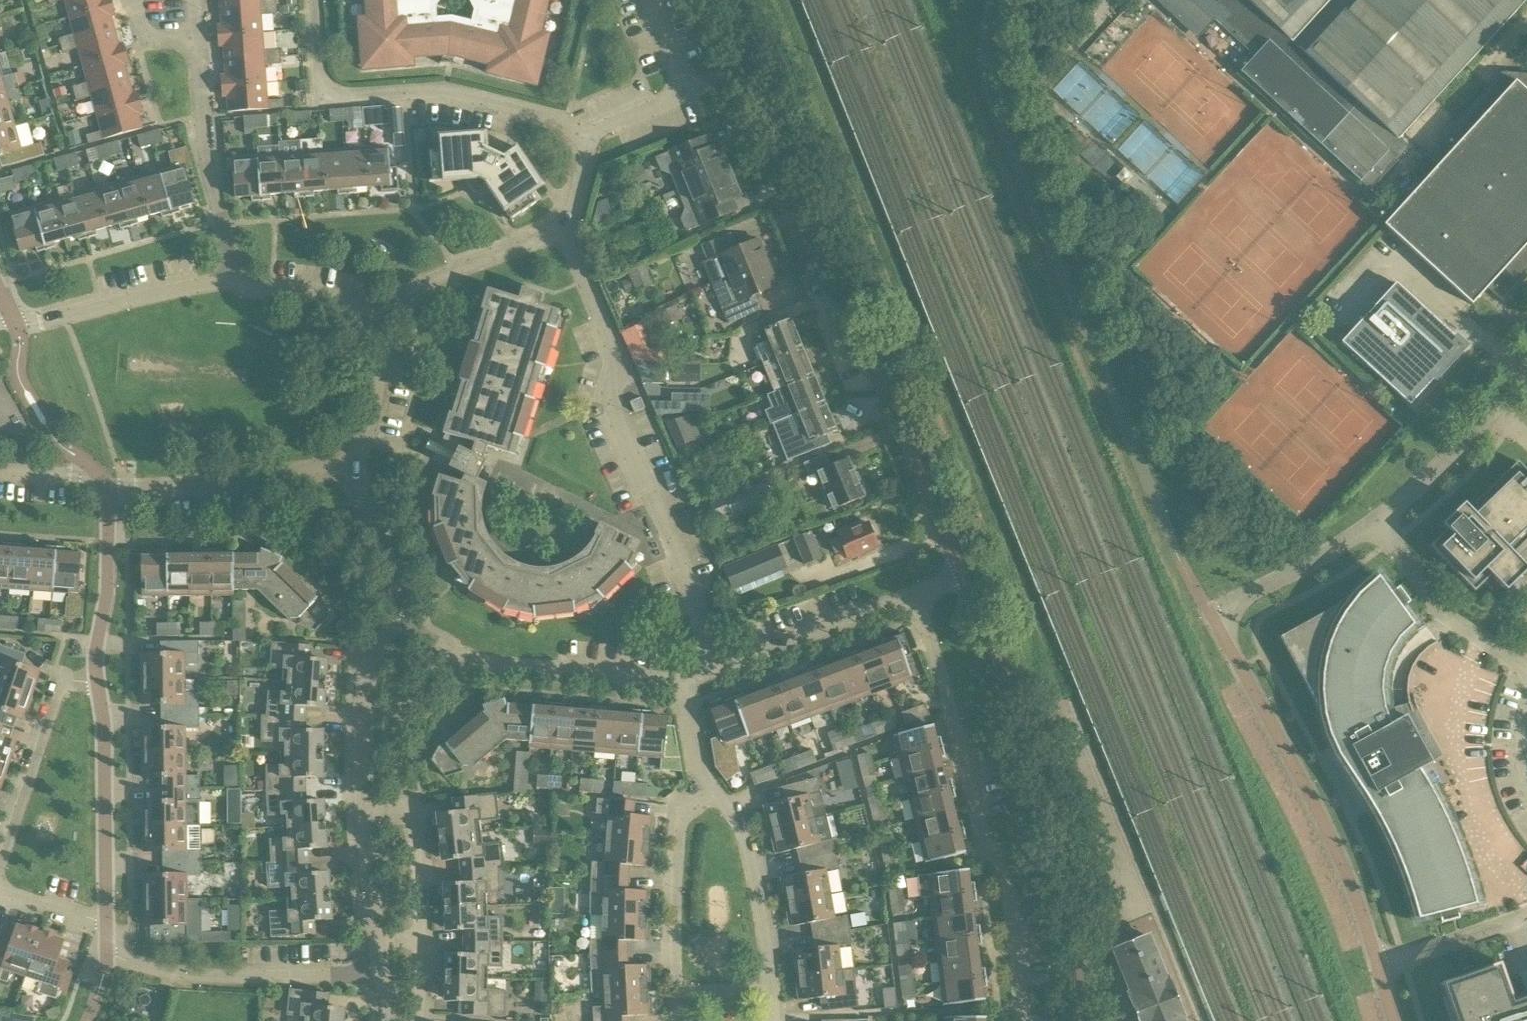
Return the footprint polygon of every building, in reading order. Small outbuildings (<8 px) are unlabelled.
[(70,17),(113,5),(111,0),(65,0),(70,17)] [(260,0),(220,0),(221,11),(277,7),(276,0),(270,0),(260,1),(260,0)] [(368,27),(359,28),(361,62),(370,61),(371,70),(405,67),(404,59),(440,56),(441,63),(440,63),(440,64),(448,64),(458,66),(459,65),(454,64),(456,57),(497,67),(495,76),(528,84),(530,75),(539,77),(547,44),(538,42),(548,0),(366,0),(368,27)] [(1193,29),(1208,13),(1255,56),(1240,72),(1370,191),(1410,148),(1400,138),(1526,0),(1162,0),(1193,29)] [(113,5),(70,17),(75,34),(59,39),(61,46),(115,30),(111,17),(116,15),(113,5)] [(277,7),(221,11),(222,25),(217,26),(218,36),(263,33),(261,15),(277,14),(277,7)] [(115,30),(61,46),(63,53),(78,48),(83,65),(126,53),(124,44),(119,45),(115,30)] [(263,33),(218,36),(219,47),(224,46),(225,61),(280,57),(280,50),(264,51),(263,33)] [(126,53),(83,65),(88,83),(73,87),(75,94),(129,79),(125,65),(129,64),(126,53)] [(280,57),(225,61),(226,76),(221,76),(222,86),(266,83),(265,65),(281,64),(280,57)] [(19,87),(15,74),(2,78),(0,72),(0,92),(19,87)] [(22,72),(15,74),(19,87),(25,85),(22,72)] [(1504,302),(1526,277),(1526,74),(1502,72),(1427,155),(1439,165),(1385,224),(1472,305),(1488,288),(1504,302)] [(129,79),(75,94),(77,101),(92,97),(97,114),(140,102),(137,92),(133,93),(129,79)] [(305,92),(304,81),(295,82),(295,92),(305,92)] [(268,101),(266,83),(222,86),(223,97),(227,97),(228,112),(284,108),(284,100),(268,101)] [(65,85),(53,88),(55,97),(68,93),(65,85)] [(0,92),(0,130),(15,126),(9,103),(22,99),(19,87),(0,92)] [(140,102),(97,114),(102,131),(86,136),(89,144),(142,128),(138,114),(143,112),(140,102)] [(353,109),(341,110),(342,122),(354,121),(353,109)] [(392,135),(404,134),(402,109),(390,110),(392,135)] [(342,122),(341,110),(330,111),(331,123),(342,122)] [(298,113),(299,125),(311,124),(310,112),(298,113)] [(299,125),(298,113),(287,114),(288,126),(299,125)] [(255,116),(256,128),(268,127),(267,115),(255,116)] [(256,128),(255,116),(244,117),(245,129),(256,128)] [(15,126),(0,130),(0,156),(6,154),(10,166),(46,156),(45,155),(63,150),(60,136),(41,142),(42,143),(35,145),(29,122),(15,126)] [(79,130),(68,133),(71,145),(82,142),(79,130)] [(160,130),(149,133),(152,145),(163,142),(160,130)] [(518,150),(519,149),(517,146),(515,144),(513,141),(510,139),(508,137),(505,136),(502,134),(499,133),(496,132),(493,132),(490,132),(486,132),(483,132),(483,133),(484,133),(484,134),(439,137),(440,151),(430,152),(432,183),(470,180),(471,183),(473,186),(475,189),(479,191),(483,191),(486,191),(489,189),(511,221),(536,203),(530,195),(542,187),(517,150),(517,149),(518,150)] [(152,145),(149,133),(137,136),(141,148),(152,145)] [(678,192),(729,170),(719,144),(708,149),(703,138),(663,155),(655,158),(661,170),(671,174),(676,186),(678,192)] [(323,151),(322,139),(300,141),(305,198),(314,197),(314,192),(326,191),(323,151)] [(305,198),(300,141),(279,143),(279,146),(283,194),(295,193),(295,199),(305,198)] [(118,142),(107,145),(110,157),(121,153),(118,142)] [(110,157),(107,145),(96,148),(99,160),(110,157)] [(283,194),(279,146),(257,147),(257,156),(258,156),(262,201),(271,201),(271,195),(283,194)] [(396,159),(389,159),(388,146),(366,148),(369,188),(381,187),(381,192),(399,191),(396,159)] [(369,188),(366,148),(344,150),(348,195),(357,194),(357,189),(369,188)] [(348,195),(344,150),(323,151),(326,191),(338,190),(338,196),(348,195)] [(77,153),(66,157),(69,168),(80,165),(77,153)] [(172,164),(173,168),(159,172),(172,215),(181,213),(179,208),(195,203),(186,170),(192,169),(188,153),(172,157),(172,164)] [(258,156),(257,156),(232,158),(235,198),(252,197),(252,202),(262,201),(258,156)] [(69,168),(66,157),(54,160),(58,171),(69,168)] [(35,165),(24,168),(27,180),(38,177),(35,165)] [(14,176),(0,180),(0,194),(17,189),(16,183),(27,180),(24,168),(13,171),(14,176)] [(740,196),(729,170),(678,192),(680,197),(685,209),(681,219),(686,231),(693,228),(693,229),(734,212),(729,201),(740,196)] [(159,172),(139,178),(149,216),(161,213),(162,218),(172,215),(159,172)] [(149,216),(139,178),(118,183),(130,227),(139,225),(138,219),(149,216)] [(118,183),(97,189),(108,228),(119,225),(121,230),(130,227),(118,183)] [(97,189),(76,195),(89,239),(98,236),(96,231),(108,228),(97,189)] [(76,195),(56,201),(66,239),(78,236),(79,241),(89,239),(76,195)] [(597,199),(591,218),(593,222),(612,214),(606,195),(597,199)] [(56,201),(35,207),(47,250),(56,248),(55,243),(66,239),(56,201)] [(47,250),(35,207),(9,214),(20,252),(36,248),(38,253),(47,250)] [(713,287),(768,263),(758,239),(732,250),(726,235),(701,246),(707,261),(703,263),(713,287)] [(768,263),(713,287),(728,323),(757,311),(751,296),(777,286),(768,263)] [(630,279),(622,282),(625,291),(634,288),(630,279)] [(1454,336),(1452,334),(1396,283),(1341,342),(1410,405),(1433,380),(1430,377),(1458,346),(1451,339),(1454,336)] [(465,475),(477,481),(487,461),(484,459),(488,451),(510,454),(510,453),(517,456),(522,439),(523,439),(535,400),(527,398),(537,366),(545,368),(557,329),(549,326),(554,310),(540,305),(543,295),(522,288),(519,299),(487,289),(481,310),(489,312),(479,344),(471,342),(459,381),(467,383),(463,398),(455,396),(450,413),(449,413),(443,433),(450,435),(438,459),(450,464),(449,467),(465,475)] [(676,306),(657,315),(663,327),(682,318),(676,306)] [(764,330),(769,341),(756,346),(763,365),(783,357),(803,348),(791,320),(764,330)] [(649,321),(622,332),(634,362),(667,362),(649,321)] [(814,375),(803,348),(783,357),(763,365),(775,392),(796,383),(814,375)] [(674,382),(700,382),(700,365),(673,365),(674,382)] [(775,392),(768,395),(773,408),(765,411),(771,425),(781,421),(825,403),(814,375),(796,383),(775,392)] [(684,411),(710,411),(711,394),(672,393),(672,403),(684,403),(684,411)] [(634,413),(645,408),(641,397),(630,402),(634,413)] [(837,431),(825,403),(781,421),(792,448),(810,441),(810,442),(837,431)] [(666,423),(678,448),(701,438),(690,413),(666,423)] [(849,459),(830,466),(825,455),(804,463),(810,476),(815,474),(816,476),(819,474),(834,509),(864,497),(849,459)] [(1517,462),(1467,510),(1462,505),(1442,525),(1447,530),(1430,546),(1474,592),(1491,576),(1506,591),(1526,571),(1526,568),(1514,554),(1526,541),(1526,472),(1517,462)] [(694,496),(708,490),(701,474),(687,480),(694,496)] [(465,475),(461,483),(439,476),(432,496),(438,498),(439,525),(434,527),(448,566),(454,564),(471,585),(468,590),(504,611),(507,606),(533,612),(534,618),(575,613),(574,607),(599,595),(603,599),(632,570),(628,566),(635,553),(614,542),(618,533),(600,524),(594,534),(600,537),(590,557),(550,577),(506,567),(477,533),(476,488),(476,487),(477,481),(465,475)] [(761,483),(710,504),(716,518),(731,512),(733,516),(769,501),(761,483)] [(849,559),(878,546),(869,523),(852,530),(851,527),(838,532),(840,537),(831,541),(836,554),(845,550),(849,559)] [(823,557),(811,531),(794,539),(805,565),(823,557)] [(0,548),(0,588),(9,589),(13,544),(3,543),(3,548),(0,548)] [(22,545),(13,544),(9,589),(31,591),(34,551),(22,550),(22,545)] [(786,568),(777,545),(724,567),(734,590),(786,568)] [(34,551),(31,591),(52,592),(56,547),(46,546),(46,552),(34,551)] [(56,547),(52,592),(79,594),(82,554),(65,553),(65,548),(56,547)] [(168,596),(168,550),(158,551),(158,556),(142,556),(142,596),(168,596)] [(190,596),(190,556),(178,556),(177,550),(168,550),(168,596),(190,596)] [(202,556),(190,556),(190,596),(212,595),(211,550),(202,550),(202,556)] [(233,590),(233,555),(221,555),(221,550),(211,550),(212,595),(234,595),(234,590),(233,590)] [(260,555),(233,555),(233,590),(234,590),(258,590),(287,619),(298,619),(300,620),(298,625),(315,632),(331,616),(323,598),(319,600),(280,563),(282,558),(262,550),(260,555)] [(1459,919),(1459,918),(1457,909),(1476,904),(1464,863),(1457,843),(1440,805),(1420,770),(1432,763),(1406,716),(1390,724),(1388,718),(1384,704),(1382,697),(1381,690),(1382,683),(1382,675),(1384,668),(1386,661),(1389,654),(1393,648),(1397,643),(1401,639),(1410,630),(1414,625),(1402,608),(1410,603),(1398,587),(1390,593),(1378,577),(1359,594),(1280,636),(1324,715),(1330,735),(1339,755),(1366,796),(1378,816),(1394,848),(1408,883),(1418,919),(1438,914),(1441,923),(1459,919)] [(234,641),(246,641),(245,601),(233,601),(234,641)] [(7,617),(6,629),(18,630),(19,618),(7,617)] [(49,632),(50,620),(39,619),(38,631),(49,632)] [(62,621),(50,620),(49,632),(61,633),(62,621)] [(212,636),(212,623),(200,623),(200,636),(212,636)] [(223,623),(212,623),(212,636),(223,635),(223,623)] [(169,636),(169,624),(157,624),(157,636),(169,636)] [(169,624),(169,636),(180,636),(180,624),(169,624)] [(889,645),(878,649),(892,687),(913,679),(905,658),(911,655),(904,634),(887,640),(889,645)] [(142,679),(185,679),(185,665),(199,664),(199,641),(169,642),(169,654),(142,654),(142,679)] [(283,681),(326,684),(327,673),(328,673),(329,672),(330,672),(331,671),(332,670),(332,669),(332,667),(332,666),(331,665),(330,664),(329,663),(328,663),(322,663),(323,660),(310,659),(311,646),(273,643),(271,667),(284,668),(283,681)] [(32,695),(40,672),(14,663),(18,652),(0,645),(0,685),(32,695)] [(892,687),(878,649),(866,654),(865,649),(856,652),(871,694),(892,687)] [(848,660),(837,665),(851,702),(871,694),(856,652),(847,655),(848,660)] [(824,664),(815,667),(831,710),(851,702),(837,665),(826,669),(824,664)] [(808,675),(797,680),(811,717),(831,710),(815,667),(806,670),(808,675)] [(185,679),(142,679),(142,704),(169,704),(169,716),(199,715),(199,692),(185,693),(185,679)] [(811,717),(797,680),(786,684),(784,679),(775,682),(790,725),(811,717)] [(326,684),(283,681),(283,693),(269,692),(268,717),(306,718),(306,706),(319,707),(319,704),(325,705),(327,704),(329,703),(329,702),(330,701),(330,700),(330,699),(329,698),(329,697),(328,696),(327,695),(325,695),(326,684)] [(768,690),(756,695),(770,732),(790,725),(775,682),(766,685),(768,690)] [(0,685),(0,711),(24,719),(32,695),(0,685)] [(770,732),(756,695),(745,699),(743,694),(734,697),(750,740),(770,732)] [(750,740),(734,697),(725,700),(727,706),(712,711),(725,749),(750,740)] [(531,742),(534,707),(506,705),(504,700),(484,706),(486,711),(445,746),(440,744),(431,761),(446,778),(464,772),(462,767),(463,766),(475,767),(506,740),(529,742),(531,742)] [(531,742),(529,742),(529,747),(552,749),(555,703),(546,703),(545,708),(534,707),(531,742)] [(565,704),(555,703),(552,749),(573,750),(576,711),(564,710),(565,704)] [(906,724),(930,715),(926,704),(902,713),(906,724)] [(576,711),(573,750),(595,752),(598,707),(589,706),(588,712),(576,711)] [(598,707),(595,752),(616,754),(620,714),(608,713),(608,708),(598,707)] [(620,714),(616,754),(638,756),(641,711),(632,710),(631,715),(620,714)] [(651,711),(641,711),(638,756),(664,758),(667,718),(651,717),(651,711)] [(199,715),(169,716),(169,727),(142,728),(143,753),(186,752),(185,728),(200,728),(199,715)] [(306,718),(268,717),(263,717),(263,741),(281,741),(281,754),(323,754),(323,743),(324,743),(326,742),(327,741),(328,740),(328,738),(328,737),(328,736),(327,735),(326,734),(325,733),(324,733),(318,733),(318,730),(306,730),(306,718)] [(892,717),(881,721),(885,732),(896,728),(892,717)] [(885,732),(881,721),(870,725),(875,736),(885,732)] [(899,757),(943,746),(941,737),(936,738),(932,726),(893,735),(899,757)] [(861,728),(841,736),(845,747),(866,739),(861,728)] [(9,765),(17,741),(0,736),(0,762),(9,765)] [(845,747),(841,736),(830,740),(834,751),(845,747)] [(228,742),(228,751),(239,751),(239,737),(232,737),(228,742)] [(945,755),(943,746),(899,757),(904,778),(943,768),(940,757),(945,755)] [(812,751),(802,755),(806,766),(817,762),(812,751)] [(186,752),(143,753),(143,778),(170,777),(170,789),(200,789),(200,776),(186,776),(186,752)] [(530,753),(517,752),(514,792),(526,793),(530,753)] [(860,767),(872,764),(869,753),(857,756),(860,767)] [(267,766),(267,791),(305,790),(305,777),(318,777),(318,775),(324,775),(325,774),(327,773),(328,772),(328,771),(328,770),(328,769),(328,768),(327,767),(327,766),(326,766),(324,765),(323,765),(323,754),(281,754),(281,766),(267,766)] [(802,755),(791,759),(782,762),(786,773),(806,766),(802,755)] [(851,759),(839,763),(842,775),(854,771),(851,759)] [(1,789),(9,765),(0,762),(0,789),(1,789)] [(238,764),(226,764),(227,784),(239,784),(238,764)] [(872,764),(860,767),(866,788),(877,785),(872,764)] [(772,766),(761,770),(765,781),(776,777),(772,766)] [(943,768),(904,778),(910,799),(954,788),(951,779),(946,780),(943,768)] [(765,781),(761,770),(750,774),(755,785),(765,781)] [(548,789),(549,777),(538,776),(537,788),(548,789)] [(561,778),(549,777),(548,789),(560,790),(561,778)] [(827,816),(821,792),(817,778),(788,785),(791,799),(763,806),(767,822),(771,821),(773,829),(827,816)] [(591,792),(592,780),(581,779),(580,791),(591,792)] [(592,780),(591,792),(603,793),(604,781),(592,780)] [(634,796),(635,784),(624,783),(623,795),(634,796)] [(634,796),(646,797),(647,785),(635,784),(634,796)] [(883,806),(877,785),(866,788),(871,809),(883,806)] [(956,797),(954,788),(910,799),(915,820),(954,810),(951,799),(956,797)] [(200,789),(170,789),(170,801),(143,801),(144,826),(187,826),(200,826),(200,789)] [(282,815),(283,827),(326,824),(325,813),(326,813),(327,812),(328,812),(329,811),(329,810),(329,809),(330,808),(330,807),(329,806),(329,805),(328,804),(327,803),(325,803),(319,803),(319,801),(306,802),(305,790),(267,791),(269,816),(282,815)] [(439,838),(482,833),(480,820),(498,818),(496,794),(453,799),(455,812),(442,814),(442,816),(437,817),(435,817),(435,818),(434,819),(433,820),(433,821),(433,822),(433,823),(433,824),(434,825),(436,826),(437,826),(438,826),(439,838)] [(607,838),(649,842),(650,834),(654,834),(656,817),(627,815),(628,801),(597,799),(596,813),(609,814),(607,838)] [(883,806),(871,809),(874,820),(885,817),(883,806)] [(957,822),(954,810),(915,820),(920,841),(964,830),(962,821),(957,822)] [(240,814),(227,814),(227,824),(240,823),(240,814)] [(827,816),(773,829),(775,837),(771,838),(775,854),(803,847),(806,860),(836,853),(827,816)] [(326,824),(283,827),(284,839),(271,840),(272,864),(310,861),(309,849),(322,848),(322,845),(328,845),(329,844),(330,844),(331,843),(332,841),(332,839),(331,837),(330,837),(330,836),(329,835),(327,835),(326,824)] [(171,851),(171,863),(201,863),(201,849),(200,826),(187,826),(144,826),(144,851),(171,851)] [(534,845),(551,845),(551,826),(534,826),(534,845)] [(964,830),(920,841),(926,863),(964,853),(961,840),(967,839),(964,830)] [(482,833),(439,838),(441,849),(440,849),(439,849),(438,850),(437,851),(436,852),(436,854),(437,855),(437,856),(438,857),(438,858),(439,858),(440,858),(441,858),(447,858),(447,860),(460,859),(461,871),(499,868),(504,868),(501,843),(483,845),(482,833)] [(881,851),(893,848),(890,836),(878,839),(881,851)] [(649,842),(607,838),(605,863),(592,862),(591,876),(621,877),(622,865),(651,867),(653,850),(649,850),(649,842)] [(896,859),(893,848),(881,851),(884,862),(896,859)] [(836,853),(806,860),(809,872),(780,878),(783,895),(787,894),(789,901),(830,894),(826,870),(839,867),(836,853)] [(310,861),(272,864),(268,864),(269,887),(287,886),(288,899),(331,896),(330,885),(332,884),(333,883),(334,882),(334,880),(334,879),(334,877),(333,877),(332,876),(331,875),(330,875),(324,875),(324,873),(311,874),(310,861)] [(201,863),(171,863),(171,875),(144,875),(144,900),(187,900),(187,876),(201,876),(201,863)] [(499,868),(461,871),(462,883),(449,884),(449,886),(443,887),(441,887),(440,888),(440,889),(439,890),(439,892),(439,893),(440,894),(441,895),(442,896),(443,896),(444,896),(445,907),(488,905),(487,893),(500,892),(499,868)] [(969,883),(968,870),(918,876),(920,898),(931,896),(931,897),(976,892),(975,882),(969,883)] [(621,877),(591,876),(590,915),(603,916),(646,916),(646,908),(650,908),(650,891),(621,890),(621,877)] [(891,902),(903,901),(902,889),(889,891),(891,902)] [(976,892),(931,897),(933,919),(973,914),(972,902),(977,901),(976,892)] [(830,894),(789,901),(790,909),(786,910),(789,927),(818,922),(820,934),(850,930),(847,916),(835,918),(830,894)] [(331,896),(288,899),(289,911),(271,913),(273,936),(315,934),(314,920),(327,920),(327,917),(332,917),(333,916),(334,916),(335,915),(336,914),(336,913),(337,912),(336,910),(336,909),(335,908),(334,907),(333,907),(331,907),(331,896)] [(201,899),(187,900),(144,900),(145,925),(172,925),(172,937),(202,936),(202,913),(201,899)] [(904,912),(903,901),(891,902),(892,913),(904,912)] [(488,905),(445,907),(445,919),(444,919),(443,920),(442,920),(441,921),(441,922),(441,924),(441,925),(441,926),(442,927),(443,928),(444,928),(445,928),(451,928),(451,931),(464,930),(464,942),(502,942),(501,917),(488,918),(488,905)] [(227,906),(227,931),(239,931),(239,906),(227,906)] [(866,926),(864,913),(850,916),(853,928),(866,926)] [(973,914),(933,919),(936,940),(981,935),(980,925),(974,926),(973,914)] [(590,940),(590,954),(620,953),(620,940),(650,941),(650,924),(646,924),(646,916),(603,916),(603,940),(590,940)] [(0,948),(0,980),(8,983),(11,971),(26,976),(40,933),(38,932),(37,929),(28,926),(26,928),(18,926),(9,951),(0,948)] [(850,930),(820,934),(821,947),(792,950),(794,967),(798,967),(799,975),(841,970),(839,946),(852,944),(850,930)] [(43,934),(40,933),(26,976),(40,981),(37,992),(56,999),(66,970),(55,966),(63,941),(55,938),(54,935),(45,932),(43,934)] [(896,945),(908,943),(907,932),(895,933),(896,945)] [(982,944),(981,935),(936,940),(939,962),(978,957),(977,945),(982,944)] [(1149,937),(1126,946),(1115,951),(1133,993),(1130,994),(1138,1013),(1141,1020),(1184,1020),(1182,1017),(1183,1017),(1167,979),(1167,980),(1149,937)] [(502,942),(464,942),(464,954),(451,954),(451,957),(445,956),(445,957),(443,957),(442,958),(442,959),(441,960),(441,962),(441,963),(442,964),(443,965),(444,966),(445,966),(446,966),(445,977),(488,978),(489,966),(502,966),(502,942)] [(908,943),(896,945),(898,956),(910,955),(908,943)] [(621,966),(620,953),(590,954),(592,994),(605,993),(605,992),(647,990),(647,982),(651,982),(650,965),(621,966)] [(980,968),(978,957),(939,962),(941,983),(986,977),(985,968),(980,968)] [(1511,993),(1500,963),(1472,972),(1440,984),(1442,989),(1443,989),(1454,1020),(1526,1020),(1526,996),(1513,1000),(1511,993)] [(913,986),(912,975),(911,965),(899,966),(901,988),(913,986)] [(841,970),(799,975),(800,983),(796,983),(798,1000),(827,997),(828,1011),(858,1007),(854,968),(841,970)] [(488,978),(445,977),(445,989),(444,989),(443,989),(442,990),(441,990),(441,992),(440,992),(440,993),(440,995),(441,995),(441,996),(442,997),(443,998),(444,998),(445,998),(450,998),(450,1001),(463,1001),(463,1014),(505,1016),(506,992),(488,991),(488,978)] [(986,977),(941,983),(944,1005),(984,1000),(982,987),(987,987),(986,977)] [(549,1001),(549,983),(534,983),(534,1001),(549,1001)] [(913,986),(901,988),(903,999),(915,998),(913,986)] [(346,1020),(348,1020),(348,1019),(349,1018),(349,1017),(349,1016),(349,1014),(347,1013),(346,1012),(340,1011),(340,1009),(327,1007),(328,994),(291,990),(288,1014),(301,1016),(301,1020),(346,1020)] [(605,993),(606,1006),(593,1007),(594,1020),(624,1020),(624,1016),(653,1015),(652,998),(648,998),(647,990),(605,992),(605,993)] [(0,1017),(0,1020),(35,1020),(36,1015),(1,1009),(0,1017)]
